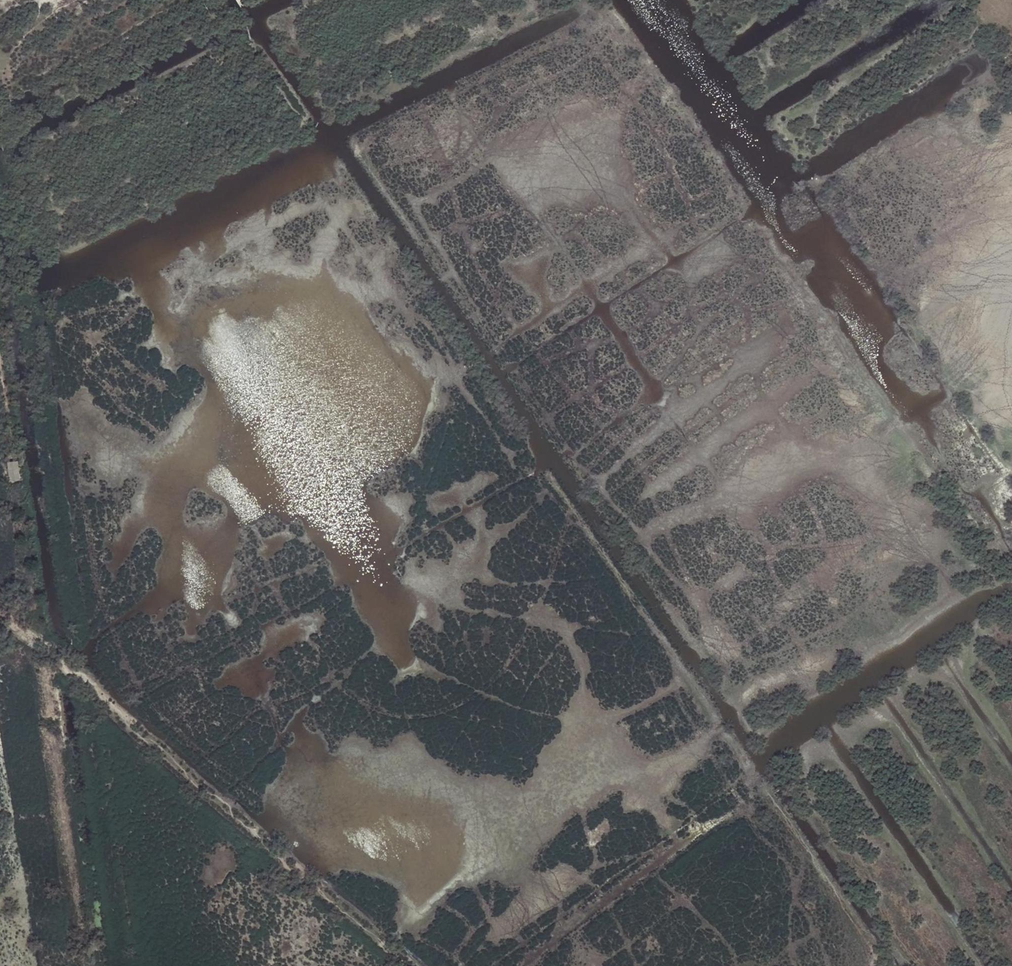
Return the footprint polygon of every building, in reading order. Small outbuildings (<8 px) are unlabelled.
[(11,479),(22,478),(20,459),(10,460),(11,479)]
